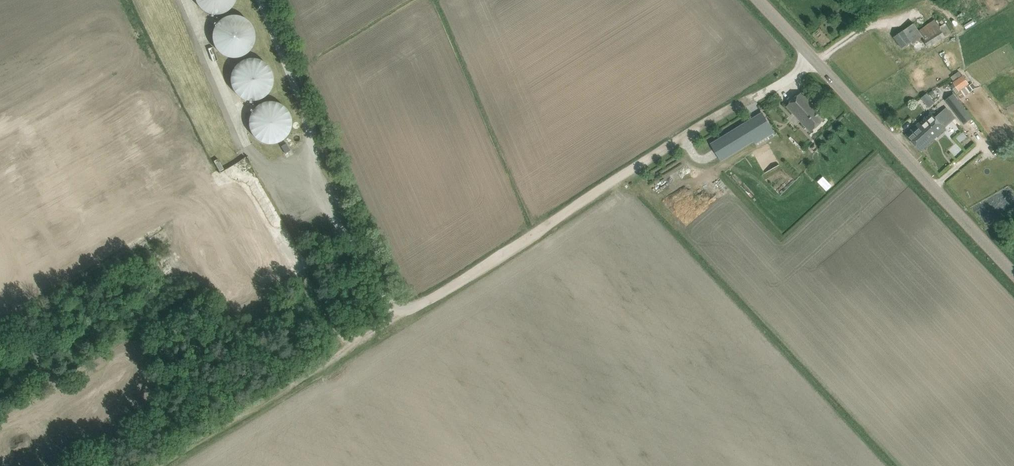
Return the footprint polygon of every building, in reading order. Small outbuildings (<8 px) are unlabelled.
[(232,0),(197,0),(197,10),(232,12),(232,0)] [(953,34),(959,31),(948,8),(941,11),(953,34)] [(251,54),(250,14),(216,15),(217,54),(251,54)] [(952,33),(941,16),(919,31),(914,24),(894,37),(902,48),(912,42),(913,43),(923,36),(925,39),(924,39),(929,47),(937,41),(952,33)] [(233,59),(235,99),(271,97),(269,57),(233,59)] [(954,83),(951,85),(956,93),(959,91),(960,92),(970,85),(963,75),(953,82),(954,83)] [(787,106),(811,132),(824,120),(814,109),(815,107),(802,93),(787,106)] [(929,107),(935,102),(928,93),(922,97),(929,107)] [(954,94),(946,100),(965,124),(972,118),(954,94)] [(254,100),(251,139),(287,143),(291,103),(254,100)] [(946,129),(945,128),(956,118),(947,108),(942,113),(940,111),(935,116),(931,113),(920,123),(935,139),(946,129)] [(763,112),(711,144),(722,161),(754,141),(761,137),(758,131),(770,124),(763,112)] [(973,121),(968,126),(981,140),(986,135),(973,121)] [(906,135),(921,151),(935,139),(920,123),(906,135)] [(960,141),(967,136),(964,132),(957,137),(960,141)] [(287,143),(281,146),(285,153),(291,150),(287,143)] [(769,143),(753,152),(765,173),(781,165),(769,143)] [(956,159),(963,154),(958,147),(951,152),(956,159)]
